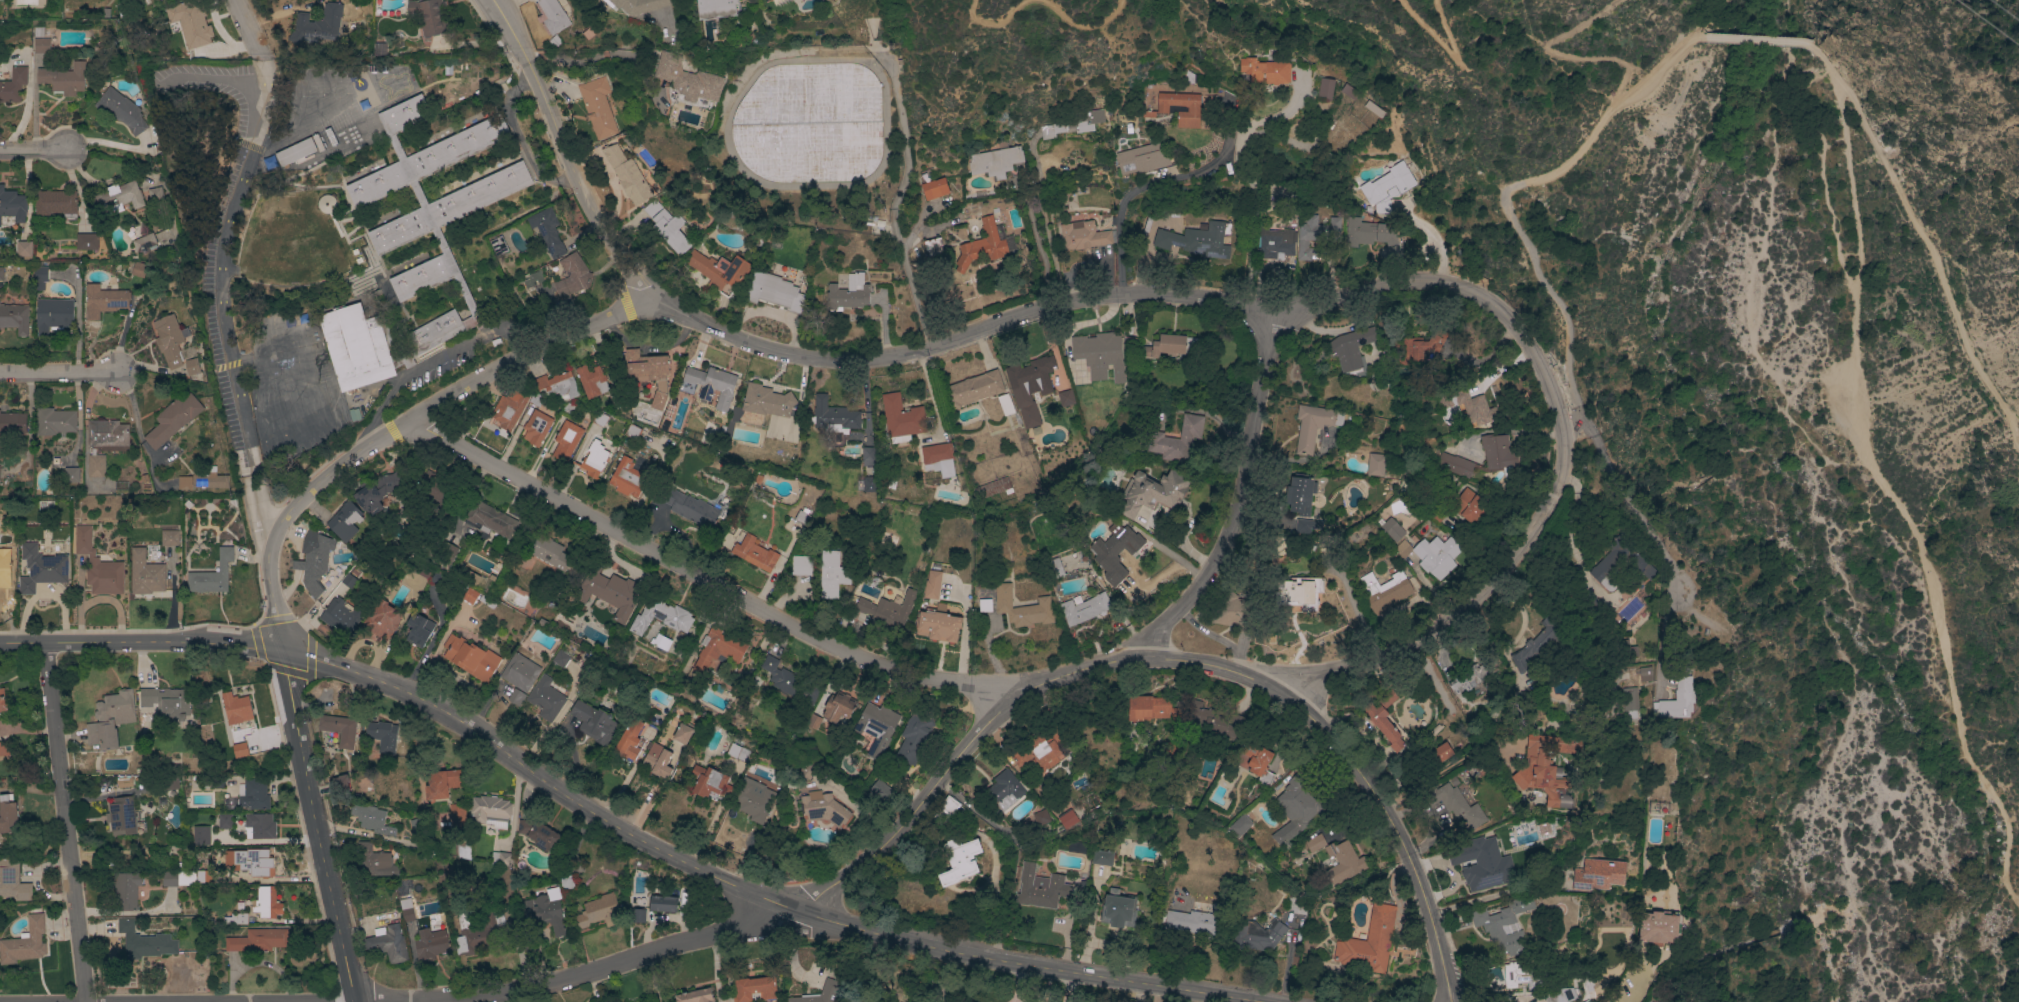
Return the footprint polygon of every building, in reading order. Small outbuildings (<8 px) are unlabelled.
[(164,8),(189,0),(199,0),(200,5),(203,4),(207,16),(204,17),(207,26),(211,25),(214,36),(210,37),(212,43),(188,50),(179,21),(169,24),(164,8)] [(422,1),(426,0),(442,0),(450,31),(447,32),(447,33),(434,36),(434,35),(431,36),(431,37),(426,38),(425,37),(424,38),(418,13),(408,14),(407,1),(422,1)] [(547,18),(536,0),(556,0),(571,24),(552,36),(543,21),(547,18)] [(618,9),(608,0),(669,0),(670,5),(631,17),(621,6),(618,9)] [(701,20),(698,0),(739,0),(740,5),(736,6),(738,15),(701,20)] [(309,13),(308,22),(314,22),(314,19),(322,20),(324,3),(326,4),(326,2),(341,3),(341,5),(343,5),(342,17),(340,17),(339,28),(339,27),(338,40),(317,38),(317,42),(304,41),(305,39),(304,39),(298,46),(288,39),(295,28),(296,12),(309,13)] [(50,38),(50,53),(34,53),(34,38),(50,38)] [(683,56),(681,63),(682,71),(696,75),(697,70),(725,78),(718,102),(699,96),(697,105),(683,101),(684,95),(678,94),(679,91),(671,89),(673,82),(655,77),(662,50),(683,56)] [(1291,82),(1289,82),(1289,84),(1279,84),(1279,85),(1273,85),(1273,84),(1264,84),(1264,83),(1250,83),(1250,74),(1245,74),(1245,72),(1240,72),(1240,59),(1245,59),(1245,57),(1256,58),(1256,62),(1289,62),(1289,63),(1291,63),(1291,82)] [(52,84),(37,84),(37,68),(56,68),(56,71),(73,71),(73,61),(85,61),(86,74),(84,74),(85,91),(77,91),(77,96),(64,96),(63,91),(52,91),(52,84)] [(732,123),(734,113),(739,103),(755,80),(760,74),(764,70),(769,68),(774,66),(780,64),(847,63),(853,63),(859,65),(864,66),(868,69),(872,73),(876,78),(878,82),(879,84),(881,83),(881,86),(880,87),(881,90),(881,94),(882,151),(881,155),(880,160),(877,167),(874,170),(870,174),(865,177),(860,179),(854,181),(837,181),(780,182),(771,181),(762,178),(753,172),(748,168),(742,162),(737,153),(733,145),(732,140),(732,134),(732,123)] [(21,102),(0,102),(0,81),(11,81),(11,66),(27,66),(27,85),(21,85),(21,102)] [(618,133),(597,141),(589,120),(587,115),(588,115),(577,86),(583,83),(583,84),(604,76),(608,88),(609,88),(611,92),(604,95),(618,133)] [(1331,101),(1317,99),(1321,77),(1335,80),(1331,101)] [(459,101),(442,109),(433,88),(449,80),(459,101)] [(1360,93),(1354,101),(1341,91),(1346,83),(1360,93)] [(143,115),(142,117),(149,127),(135,137),(132,132),(130,128),(129,129),(127,126),(107,110),(104,113),(94,105),(109,86),(124,98),(125,97),(141,110),(140,112),(143,115)] [(397,375),(342,393),(317,316),(332,311),(331,309),(343,305),(344,307),(360,302),(365,319),(377,315),(379,322),(385,320),(397,358),(415,348),(408,334),(454,308),(461,321),(471,316),(453,277),(400,303),(389,279),(442,254),(432,231),(378,256),(367,233),(421,207),(410,185),(357,210),(346,186),(399,161),(377,114),(421,93),(433,117),(395,134),(406,157),(500,113),(511,137),(417,181),(428,204),(522,160),(533,183),(439,228),(479,313),(480,312),(487,325),(478,330),(475,326),(463,332),(462,332),(413,359),(416,364),(406,369),(404,364),(395,369),(397,375)] [(1200,94),(1199,129),(1177,128),(1177,112),(1187,112),(1188,107),(1185,107),(1185,106),(1168,105),(1168,113),(1157,113),(1158,93),(1200,94)] [(1386,113),(1381,119),(1364,106),(1369,100),(1386,113)] [(1075,122),(1072,122),(1072,116),(1079,115),(1079,110),(1086,109),(1086,111),(1103,109),(1105,122),(1093,123),(1094,131),(1076,133),(1075,122)] [(382,137),(365,145),(355,124),(372,116),(382,137)] [(1065,120),(1066,132),(1055,133),(1055,138),(1042,140),(1040,126),(1052,125),(1052,122),(1065,120)] [(282,167),(275,154),(311,137),(317,150),(282,167)] [(1115,154),(1164,141),(1171,165),(1144,172),(1137,171),(1121,175),(1115,154)] [(626,160),(631,158),(653,195),(635,206),(629,197),(628,198),(618,181),(619,180),(609,162),(608,163),(600,150),(616,143),(626,160)] [(1020,146),(1021,151),(1022,150),(1024,162),(1011,164),(1012,170),(1004,172),(1005,178),(998,179),(997,176),(988,177),(987,172),(971,175),(969,163),(970,163),(969,155),(1020,146)] [(1399,197),(1392,198),(1389,199),(1391,202),(1391,213),(1375,214),(1375,204),(1371,207),(1359,187),(1369,181),(1371,184),(1390,172),(1388,169),(1402,160),(1417,184),(1400,195),(1399,197)] [(934,180),(934,181),(944,177),(950,193),(926,201),(921,184),(934,180)] [(139,190),(140,189),(144,198),(143,199),(145,205),(142,206),(143,207),(138,209),(137,208),(135,210),(131,201),(127,203),(128,204),(123,206),(124,210),(113,215),(110,208),(105,210),(103,203),(95,206),(91,197),(107,191),(106,188),(117,183),(118,186),(135,180),(139,190)] [(1,226),(0,226),(0,184),(4,184),(4,191),(17,191),(17,195),(28,195),(28,212),(25,212),(26,223),(15,223),(15,216),(1,216),(1,226)] [(161,187),(164,200),(151,203),(148,190),(161,187)] [(77,205),(78,205),(78,214),(77,214),(77,220),(71,220),(71,218),(64,218),(64,213),(51,213),(51,216),(36,216),(36,191),(77,191),(77,205)] [(334,213),(334,197),(318,196),(318,213),(334,213)] [(672,218),(677,213),(686,222),(678,230),(692,245),(680,257),(652,227),(656,224),(642,209),(654,198),(672,218)] [(550,206),(559,224),(554,227),(558,234),(557,235),(560,241),(561,241),(567,253),(552,260),(536,227),(531,229),(526,218),(550,206)] [(963,275),(955,270),(958,265),(955,264),(960,254),(958,245),(985,237),(983,228),(982,228),(981,226),(982,226),(980,218),(992,214),(999,241),(1005,239),(1009,252),(1003,254),(1004,257),(988,261),(987,256),(971,260),(963,275)] [(1300,223),(1329,226),(1330,217),(1341,218),(1339,242),(1309,240),(1308,248),(1312,248),(1311,261),(1297,260),(1300,223)] [(1373,241),(1373,245),(1358,244),(1358,248),(1345,247),(1348,217),(1361,218),(1361,222),(1385,224),(1385,227),(1394,228),(1395,234),(1396,234),(1399,243),(1387,246),(1386,242),(1373,241)] [(1071,223),(1072,224),(1093,220),(1095,232),(1111,230),(1113,243),(1090,247),(1090,250),(1083,251),(1083,249),(1075,250),(1074,250),(1073,250),(1072,249),(1064,251),(1060,225),(1071,223)] [(1231,222),(1230,236),(1226,235),(1225,237),(1223,237),(1222,245),(1231,246),(1230,253),(1214,251),(1214,256),(1189,253),(1191,229),(1207,231),(1208,220),(1231,222)] [(1294,241),(1295,241),(1294,251),(1295,251),(1294,256),(1282,255),(1282,253),(1278,253),(1278,258),(1276,258),(1276,259),(1258,258),(1260,236),(1259,236),(1260,227),(1294,230),(1294,241)] [(1177,234),(1174,245),(1171,244),(1169,251),(1152,246),(1157,228),(1177,234)] [(153,232),(159,248),(143,255),(141,251),(137,252),(132,241),(153,232)] [(99,234),(99,250),(76,250),(77,234),(99,234)] [(509,251),(496,257),(489,241),(501,235),(509,251)] [(940,237),(941,239),(939,239),(943,253),(927,257),(923,241),(940,237)] [(32,257),(17,257),(17,241),(32,241),(32,257)] [(708,259),(710,257),(717,262),(721,257),(730,263),(736,255),(752,265),(730,299),(720,292),(708,284),(710,280),(701,274),(702,273),(686,263),(694,250),(708,259)] [(588,272),(592,273),(587,289),(583,288),(582,289),(559,298),(553,283),(568,277),(570,272),(568,270),(565,272),(558,261),(564,257),(565,258),(576,251),(588,270),(588,272)] [(144,278),(142,278),(142,279),(133,276),(133,275),(131,274),(134,262),(147,265),(144,278)] [(48,282),(45,282),(45,290),(35,290),(35,266),(48,266),(48,282)] [(526,289),(523,281),(530,278),(528,275),(540,270),(544,282),(526,289)] [(757,304),(746,301),(755,270),(782,278),(781,280),(793,283),(792,286),(799,288),(798,293),(806,295),(800,315),(786,311),(786,308),(758,299),(757,304)] [(843,307),(843,312),(836,312),(836,310),(827,310),(827,292),(829,292),(829,289),(827,289),(827,285),(828,285),(828,283),(838,283),(838,289),(848,289),(848,274),(854,274),(854,272),(864,272),(864,284),(870,284),(870,291),(869,291),(869,304),(863,304),(863,308),(843,307)] [(86,308),(87,308),(86,294),(85,294),(85,284),(99,284),(100,291),(129,290),(129,292),(130,292),(130,301),(129,301),(129,307),(117,308),(117,311),(100,311),(100,320),(86,321),(86,308)] [(74,300),(74,327),(63,327),(63,330),(51,330),(51,327),(49,327),(49,336),(38,336),(38,327),(37,327),(37,299),(74,300)] [(18,327),(0,327),(0,304),(3,304),(3,306),(10,306),(11,305),(14,304),(15,305),(29,305),(29,336),(26,336),(25,337),(22,337),(20,336),(18,336),(18,327)] [(185,341),(178,345),(180,351),(193,346),(197,355),(182,361),(183,365),(170,371),(162,352),(160,353),(154,339),(159,337),(156,329),(155,329),(152,322),(173,313),(185,341)] [(1336,354),(1331,357),(1323,345),(1337,335),(1375,325),(1379,339),(1356,345),(1362,366),(1341,372),(1336,354)] [(1072,358),(1070,336),(1085,335),(1085,336),(1095,336),(1095,332),(1112,331),(1112,333),(1120,333),(1121,355),(1121,360),(1122,360),(1124,381),(1112,382),(1111,363),(1107,364),(1107,367),(1105,367),(1106,378),(1089,379),(1088,365),(1085,365),(1084,357),(1072,358)] [(1410,343),(1410,362),(1426,361),(1425,353),(1443,353),(1442,331),(1429,331),(1430,342),(1410,343)] [(1158,333),(1185,335),(1184,353),(1158,351),(1158,357),(1149,357),(1149,356),(1141,355),(1142,344),(1151,345),(1151,340),(1158,340),(1158,333)] [(637,375),(635,373),(626,373),(624,348),(638,347),(638,355),(645,355),(645,361),(647,361),(646,356),(667,354),(669,373),(665,373),(665,377),(659,377),(660,378),(648,379),(647,374),(637,375)] [(1034,381),(1026,383),(1032,400),(1033,399),(1034,401),(1041,423),(1025,428),(1018,407),(1016,407),(1010,389),(1010,388),(1002,363),(1017,359),(1020,367),(1029,364),(1028,360),(1045,354),(1045,356),(1052,353),(1055,364),(1051,366),(1052,370),(1046,372),(1052,390),(1040,394),(1036,380),(1034,381)] [(201,373),(189,376),(185,361),(197,358),(201,373)] [(599,393),(587,398),(574,367),(587,362),(590,372),(594,370),(592,366),(600,363),(607,379),(599,382),(598,379),(594,381),(599,393)] [(713,408),(719,390),(713,388),(709,401),(696,397),(700,386),(681,380),(686,365),(706,371),(708,365),(737,375),(732,390),(733,391),(726,412),(713,408)] [(943,386),(996,367),(1004,389),(951,409),(943,386)] [(534,378),(544,374),(546,379),(570,369),(580,393),(562,401),(558,391),(546,396),(543,389),(542,390),(541,388),(538,389),(534,378)] [(771,388),(770,391),(783,394),(789,390),(797,401),(791,405),(788,417),(766,412),(765,412),(764,414),(754,412),(740,409),(747,380),(761,384),(760,386),(771,388)] [(1482,393),(1491,420),(1476,425),(1474,420),(1469,422),(1463,405),(1446,411),(1440,393),(1465,385),(1469,398),(1482,393)] [(501,394),(505,396),(510,387),(528,396),(510,431),(499,426),(500,424),(498,423),(499,421),(493,417),(490,415),(501,394)] [(1060,406),(1056,392),(1071,388),(1075,402),(1060,406)] [(655,389),(667,393),(661,410),(649,406),(655,389)] [(880,393),(898,391),(901,408),(922,405),(926,431),(886,436),(880,393)] [(840,427),(840,423),(826,423),(814,423),(814,414),(813,414),(813,407),(814,407),(814,392),(826,392),(826,406),(847,406),(847,410),(859,410),(859,427),(840,427)] [(191,421),(190,419),(155,451),(143,438),(159,423),(154,418),(177,397),(181,403),(191,394),(204,408),(191,421)] [(1294,453),(1300,418),(1295,418),(1297,403),(1337,409),(1336,411),(1343,412),(1341,425),(1334,424),(1334,425),(1322,424),(1321,428),(1315,427),(1311,455),(1294,453)] [(77,411),(77,432),(56,432),(56,436),(36,436),(36,408),(54,408),(54,411),(77,411)] [(533,408),(553,418),(537,446),(522,438),(525,432),(524,432),(526,429),(523,427),(522,427),(525,421),(526,422),(533,408)] [(1182,412),(1204,415),(1196,463),(1160,458),(1161,452),(1146,450),(1149,429),(1163,431),(1163,435),(1179,437),(1182,412)] [(1,436),(0,436),(0,413),(19,413),(27,413),(27,433),(1,433),(1,436)] [(564,418),(585,429),(574,450),(567,447),(566,449),(557,444),(558,441),(553,439),(564,418)] [(119,420),(119,424),(129,424),(129,451),(101,451),(101,448),(91,448),(91,447),(88,447),(88,421),(119,420)] [(1479,434),(1492,433),(1492,435),(1507,433),(1510,451),(1515,450),(1517,464),(1486,468),(1483,447),(1481,448),(1479,434)] [(609,451),(598,474),(596,473),(594,478),(585,473),(587,470),(581,467),(588,451),(586,450),(592,439),(593,440),(594,437),(600,440),(599,443),(603,445),(602,448),(609,451)] [(919,446),(949,441),(955,475),(942,477),(939,460),(922,463),(919,446)] [(861,446),(874,446),(874,460),(873,460),(873,465),(862,465),(862,460),(861,460),(861,446)] [(1454,454),(1474,462),(1468,477),(1435,464),(1440,450),(1454,455),(1454,454)] [(1368,452),(1385,454),(1382,477),(1365,475),(1368,452)] [(105,477),(88,477),(88,454),(105,454),(105,477)] [(608,482),(622,454),(631,458),(630,460),(633,462),(637,455),(646,460),(640,471),(648,475),(637,497),(628,492),(627,495),(614,489),(616,486),(608,482)] [(79,468),(79,482),(64,482),(64,468),(79,468)] [(1138,469),(1144,473),(1145,479),(1148,481),(1149,479),(1157,482),(1162,473),(1166,475),(1170,468),(1190,478),(1174,510),(1156,501),(1152,509),(1141,503),(1132,519),(1113,509),(1130,477),(1133,478),(1132,476),(1136,470),(1138,469)] [(356,497),(372,520),(386,510),(380,501),(402,486),(392,472),(356,497)] [(192,487),(192,475),(193,475),(193,474),(199,474),(199,476),(208,476),(208,473),(216,473),(216,475),(229,475),(229,488),(192,487)] [(863,475),(873,475),(873,488),(864,488),(864,485),(863,485),(863,483),(862,483),(862,479),(863,479),(863,475)] [(192,476),(192,489),(178,489),(178,476),(192,476)] [(1290,476),(1309,478),(1309,479),(1312,479),(1312,481),(1316,482),(1315,493),(1311,492),(1309,506),(1303,505),(1302,512),(1288,510),(1289,503),(1284,503),(1286,485),(1289,485),(1290,476)] [(668,509),(670,505),(656,498),(664,483),(678,490),(686,495),(687,494),(696,499),(697,497),(720,509),(709,530),(668,509)] [(1450,508),(1465,486),(1485,500),(1469,522),(1450,508)] [(347,498),(362,512),(359,514),(363,518),(358,523),(354,519),(351,522),(358,529),(345,542),(324,522),(347,498)] [(511,541),(519,521),(472,500),(461,525),(477,532),(479,527),(511,541)] [(1405,531),(1394,542),(1379,526),(1390,515),(1405,531)] [(1125,524),(1136,534),(1107,564),(1089,545),(1098,536),(1103,541),(1111,533),(1106,528),(1115,519),(1117,521),(1121,517),(1125,522),(1121,526),(1122,527),(1125,524)] [(1295,518),(1324,521),(1323,529),(1310,527),(1309,534),(1294,532),(1295,518)] [(91,548),(95,548),(95,557),(100,557),(100,562),(124,562),(124,594),(91,594),(91,585),(86,585),(86,570),(88,570),(88,554),(75,554),(75,553),(72,553),(72,525),(91,525),(91,548)] [(179,531),(179,546),(161,546),(161,531),(179,531)] [(316,578),(324,588),(312,598),(304,588),(302,581),(303,569),(290,568),(291,559),(304,560),(305,547),(313,531),(337,540),(333,550),(328,548),(326,572),(325,571),(316,578)] [(779,554),(769,572),(729,552),(734,542),(739,544),(746,531),(755,536),(752,542),(767,550),(768,548),(779,554)] [(575,556),(540,535),(529,553),(564,574),(575,556)] [(1417,563),(1420,559),(1410,549),(1423,537),(1428,542),(1435,535),(1440,540),(1442,542),(1449,535),(1462,548),(1451,559),(1456,563),(1438,581),(1427,570),(1426,572),(1417,563)] [(1403,538),(1412,548),(1401,558),(1392,548),(1403,538)] [(68,583),(36,583),(36,595),(19,595),(19,577),(29,577),(29,568),(26,568),(26,560),(21,560),(21,543),(37,542),(37,553),(42,553),(42,556),(54,556),(54,554),(68,554),(68,583)] [(219,572),(219,547),(234,547),(234,561),(227,561),(227,567),(228,567),(228,592),(214,592),(214,591),(204,591),(204,592),(197,592),(197,591),(187,592),(187,572),(219,572)] [(165,591),(152,591),(152,594),(131,594),(131,548),(145,548),(145,564),(165,564),(165,591)] [(820,549),(838,549),(838,566),(850,566),(850,584),(837,583),(837,598),(819,597),(820,549)] [(1610,594),(1619,584),(1612,578),(1624,564),(1608,550),(1587,574),(1610,594)] [(811,575),(791,574),(791,554),(811,555),(811,575)] [(1057,556),(1064,574),(1051,579),(1044,561),(1057,556)] [(13,593),(0,593),(0,564),(7,564),(7,579),(13,579),(13,593)] [(922,597),(925,579),(926,579),(928,569),(941,570),(937,598),(922,597)] [(625,626),(641,589),(611,576),(609,581),(596,575),(593,581),(587,578),(577,601),(586,605),(590,596),(619,608),(613,622),(625,626)] [(1300,611),(1300,605),(1273,604),(1273,576),(1282,576),(1282,580),(1290,580),(1290,576),(1322,577),(1322,592),(1327,592),(1326,605),(1316,604),(1316,611),(1300,611)] [(1405,577),(1413,591),(1374,614),(1364,597),(1377,590),(1379,592),(1399,581),(1399,580),(1405,577)] [(1006,612),(995,612),(995,581),(1010,581),(1011,607),(1037,603),(1036,596),(1048,594),(1051,609),(1052,609),(1053,621),(1041,623),(1041,621),(1031,622),(1031,624),(1014,627),(1013,621),(1008,622),(1006,612)] [(900,604),(907,586),(917,590),(900,636),(890,632),(891,630),(869,621),(872,614),(865,611),(865,613),(853,608),(859,596),(870,600),(870,602),(876,605),(880,596),(889,600),(889,599),(900,604)] [(474,605),(478,593),(466,588),(461,600),(474,605)] [(1222,595),(1227,588),(1238,595),(1236,597),(1258,600),(1253,629),(1209,622),(1213,594),(1222,595)] [(1059,603),(1071,598),(1073,605),(1074,604),(1071,597),(1079,594),(1082,601),(1087,599),(1103,590),(1112,606),(1094,616),(1079,622),(1067,626),(1059,603)] [(351,613),(342,607),(345,603),(333,596),(319,619),(349,636),(362,613),(354,608),(351,613)] [(650,619),(687,635),(695,617),(660,602),(656,611),(645,607),(641,617),(636,615),(629,633),(642,639),(650,619)] [(404,615),(378,603),(366,630),(393,642),(404,615)] [(928,638),(928,635),(915,633),(916,628),(914,628),(915,624),(916,624),(918,610),(934,613),(934,611),(949,613),(949,615),(961,617),(960,628),(958,627),(956,642),(928,638)] [(437,626),(413,615),(401,640),(425,651),(437,626)] [(501,661),(450,632),(441,648),(446,651),(442,659),(487,685),(501,661)] [(666,653),(671,642),(655,634),(650,646),(666,653)] [(563,669),(569,657),(556,650),(550,662),(563,669)] [(499,677),(514,688),(506,700),(517,707),(542,670),(515,652),(499,677)] [(760,669),(772,674),(768,683),(794,697),(802,680),(777,667),(780,662),(767,655),(760,669)] [(1450,683),(1460,698),(1487,680),(1477,665),(1450,683)] [(1641,683),(1653,681),(1651,667),(1639,669),(1641,683)] [(537,716),(550,725),(566,699),(547,687),(551,680),(541,674),(524,701),(540,711),(537,716)] [(1675,700),(1675,690),(1676,690),(1676,677),(1690,676),(1690,678),(1691,678),(1691,691),(1694,691),(1694,703),(1692,703),(1692,712),(1689,712),(1689,718),(1658,718),(1658,712),(1652,712),(1652,702),(1658,702),(1658,701),(1675,700)] [(103,702),(104,702),(103,695),(118,693),(117,688),(133,687),(137,721),(114,723),(114,728),(117,728),(119,748),(100,750),(99,743),(87,744),(85,723),(97,721),(96,719),(94,717),(94,711),(95,709),(97,709),(95,708),(95,703),(96,701),(101,700),(103,702)] [(139,687),(168,687),(168,688),(190,688),(190,715),(185,715),(185,720),(178,720),(178,717),(161,717),(161,705),(139,705),(139,687)] [(1394,754),(1387,745),(1390,744),(1367,717),(1368,717),(1361,709),(1371,701),(1372,703),(1390,688),(1397,696),(1383,708),(1387,713),(1384,716),(1391,725),(1390,726),(1392,728),(1393,727),(1400,735),(1398,737),(1405,745),(1394,754)] [(1623,713),(1639,710),(1635,688),(1619,690),(1623,713)] [(248,694),(253,718),(242,720),(242,721),(228,724),(221,692),(231,690),(232,695),(236,694),(237,697),(248,694)] [(824,717),(841,723),(843,717),(853,720),(859,701),(840,694),(837,702),(831,699),(824,717)] [(1127,720),(1127,695),(1152,695),(1152,697),(1170,697),(1170,717),(1151,717),(1151,718),(1143,718),(1143,721),(1127,720)] [(1193,698),(1202,700),(1200,707),(1208,709),(1229,714),(1227,723),(1236,726),(1233,737),(1235,737),(1233,746),(1224,744),(1227,735),(1187,725),(1193,698)] [(569,715),(582,721),(577,733),(605,745),(617,717),(576,700),(569,715)] [(900,717),(869,702),(856,729),(875,738),(867,755),(879,761),(900,717)] [(904,739),(896,755),(915,765),(936,724),(912,712),(900,737),(904,739)] [(338,747),(340,731),(314,728),(316,713),(357,718),(353,749),(338,747)] [(645,725),(631,719),(615,753),(634,762),(645,740),(639,737),(645,725)] [(378,752),(379,739),(364,737),(366,720),(377,722),(377,720),(391,722),(391,723),(397,724),(394,754),(378,752)] [(687,746),(694,730),(680,723),(673,739),(687,746)] [(1013,759),(1020,768),(1036,757),(1046,771),(1068,755),(1050,732),(1013,759)] [(1527,738),(1526,757),(1531,763),(1512,777),(1520,789),(1547,789),(1547,802),(1551,808),(1573,808),(1573,799),(1570,795),(1570,783),(1563,783),(1559,779),(1559,766),(1553,766),(1553,750),(1559,746),(1574,746),(1574,738),(1527,738)] [(1247,770),(1249,767),(1246,765),(1250,757),(1241,752),(1248,740),(1272,753),(1259,776),(1247,770)] [(1445,740),(1453,753),(1434,765),(1426,752),(1445,740)] [(10,759),(9,742),(0,742),(0,759),(10,759)] [(233,744),(245,742),(248,754),(235,756),(233,744)] [(675,754),(652,743),(642,764),(654,770),(652,773),(668,780),(674,769),(669,766),(675,754)] [(694,792),(709,799),(712,791),(722,796),(730,778),(696,763),(691,774),(700,778),(694,792)] [(1006,766),(1026,790),(1016,798),(1010,792),(1007,795),(1006,794),(988,808),(977,795),(995,780),(992,777),(1006,766)] [(425,799),(423,771),(461,768),(463,786),(447,787),(448,798),(425,799)] [(1270,834),(1289,819),(1273,798),(1284,789),(1283,787),(1289,782),(1286,779),(1300,769),(1310,781),(1304,786),(1313,798),(1318,794),(1326,805),(1306,821),(1309,823),(1279,846),(1270,834)] [(330,783),(339,799),(354,790),(345,774),(330,783)] [(1448,777),(1454,774),(1458,782),(1453,785),(1448,777)] [(132,788),(132,778),(116,779),(117,789),(132,788)] [(243,778),(266,778),(266,794),(269,794),(269,808),(244,809),(244,805),(238,805),(238,795),(244,795),(243,778)] [(870,791),(881,800),(890,790),(878,780),(870,791)] [(1475,801),(1487,819),(1468,831),(1459,816),(1454,819),(1440,799),(1429,805),(1420,791),(1433,783),(1436,788),(1447,780),(1452,787),(1455,785),(1469,806),(1475,801)] [(763,826),(776,793),(746,781),(735,810),(751,816),(749,821),(763,826)] [(832,797),(852,812),(840,829),(828,819),(821,817),(803,820),(800,795),(808,794),(807,790),(821,788),(821,792),(831,791),(832,797)] [(471,796),(480,796),(480,794),(501,797),(501,799),(509,800),(508,802),(512,802),(510,818),(486,816),(485,823),(472,821),(473,816),(469,815),(471,796)] [(108,799),(109,814),(108,814),(110,837),(136,834),(133,797),(108,799)] [(1,827),(0,827),(0,817),(0,802),(15,800),(19,831),(2,833),(1,827)] [(449,803),(464,802),(465,822),(450,823),(449,803)] [(1031,812),(1045,807),(1050,820),(1036,825),(1031,812)] [(1070,808),(1079,820),(1065,829),(1057,817),(1070,808)] [(373,834),(395,837),(396,828),(384,827),(386,812),(351,809),(350,816),(359,816),(358,829),(373,830),(373,834)] [(218,813),(232,812),(232,827),(218,828),(218,813)] [(244,812),(272,813),(272,821),(275,821),(275,838),(251,838),(251,827),(244,827),(244,812)] [(1227,827),(1243,812),(1252,823),(1237,837),(1227,827)] [(527,834),(517,833),(518,818),(536,820),(564,837),(555,851),(550,848),(547,853),(533,844),(535,841),(526,835),(527,834)] [(193,825),(209,825),(210,844),(193,844),(193,825)] [(1309,852),(1306,847),(1300,850),(1297,844),(1320,832),(1326,843),(1309,852)] [(1460,867),(1475,863),(1474,858),(1450,865),(1445,849),(1470,843),(1469,839),(1483,835),(1484,838),(1494,835),(1500,856),(1509,853),(1516,879),(1470,892),(1467,884),(1465,885),(1460,867)] [(937,874),(951,869),(941,844),(946,842),(946,841),(958,836),(961,844),(977,837),(982,851),(972,855),(979,873),(941,887),(937,874)] [(1323,847),(1331,842),(1333,845),(1346,838),(1357,858),(1362,855),(1368,867),(1332,887),(1323,870),(1337,863),(1333,855),(1329,857),(1323,847)] [(371,843),(360,843),(359,876),(391,877),(392,854),(371,853),(371,843)] [(274,857),(274,876),(250,876),(250,873),(247,873),(247,869),(232,869),(231,864),(224,864),(224,850),(247,850),(247,848),(268,848),(269,857),(274,857)] [(1093,849),(1113,852),(1111,866),(1091,862),(1093,849)] [(498,851),(512,852),(511,866),(497,864),(498,851)] [(1583,857),(1625,861),(1622,885),(1612,884),(1611,889),(1591,887),(1590,891),(1571,889),(1573,866),(1582,867),(1583,857)] [(14,896),(0,896),(0,858),(18,858),(18,882),(31,882),(31,900),(14,900),(14,896)] [(1014,902),(1016,892),(1017,892),(1022,859),(1035,861),(1033,875),(1049,877),(1049,872),(1087,878),(1083,900),(1057,896),(1055,909),(1014,902)] [(197,869),(208,869),(208,882),(197,882),(197,869)] [(177,870),(177,885),(162,885),(162,870),(177,870)] [(137,910),(114,910),(114,887),(112,887),(112,871),(141,871),(141,885),(137,885),(137,910)] [(257,885),(275,885),(275,902),(282,902),(283,913),(275,913),(276,917),(260,917),(260,911),(252,912),(252,905),(255,905),(255,899),(257,899),(257,885)] [(546,897),(521,901),(523,914),(534,913),(537,926),(551,924),(554,939),(566,937),(557,888),(544,890),(546,897)] [(1473,926),(1469,911),(1485,907),(1487,915),(1500,911),(1499,908),(1507,905),(1506,900),(1531,893),(1534,907),(1513,913),(1517,926),(1520,925),(1523,935),(1520,936),(1525,953),(1507,958),(1505,949),(1493,952),(1487,930),(1484,931),(1481,924),(1473,926)] [(582,903),(584,913),(574,915),(578,929),(605,922),(606,928),(618,925),(617,918),(621,917),(616,894),(582,903)] [(1105,894),(1126,897),(1126,894),(1136,896),(1132,922),(1123,920),(1122,928),(1109,926),(1109,923),(1099,921),(1102,903),(1103,904),(1105,894)] [(680,898),(651,897),(651,913),(680,913),(680,898)] [(1396,906),(1385,974),(1331,964),(1336,935),(1365,940),(1372,901),(1396,906)] [(412,906),(415,919),(404,921),(402,908),(412,906)] [(1165,909),(1189,912),(1190,909),(1218,913),(1214,937),(1162,929),(1165,909)] [(12,963),(0,964),(0,939),(28,936),(27,913),(42,912),(44,933),(40,933),(41,942),(45,942),(46,954),(42,954),(42,957),(12,959),(12,963)] [(1638,913),(1649,914),(1649,912),(1660,914),(1660,916),(1676,918),(1672,945),(1664,944),(1664,946),(1645,943),(1645,942),(1635,940),(1638,913)] [(117,917),(133,917),(133,930),(134,930),(134,933),(139,933),(139,935),(155,935),(155,933),(170,933),(170,938),(178,938),(178,953),(160,953),(160,955),(141,955),(141,958),(127,958),(127,950),(124,950),(124,932),(117,932),(117,917)] [(453,939),(458,958),(502,946),(494,918),(458,928),(461,937),(453,939)] [(1273,947),(1273,950),(1244,946),(1246,933),(1266,936),(1277,920),(1288,928),(1281,938),(1280,937),(1273,947)] [(363,937),(385,933),(384,930),(387,930),(386,924),(401,921),(409,960),(389,964),(387,954),(386,954),(385,951),(380,952),(380,947),(366,950),(363,937)] [(414,939),(418,938),(417,929),(445,924),(450,950),(446,950),(446,951),(434,953),(435,959),(418,962),(414,939)] [(225,936),(246,936),(246,927),(287,927),(287,946),(272,946),(272,950),(225,950),(225,936)] [(1503,963),(1503,990),(1516,990),(1516,984),(1529,984),(1529,962),(1503,963)] [(738,1001),(754,1001),(753,994),(760,993),(761,1001),(778,999),(776,977),(736,981),(738,1001)] [(678,1001),(715,1001),(712,988),(676,997),(678,1001)] [(1544,996),(1545,1001),(1567,1001),(1574,999),(1572,990),(1544,996)]
